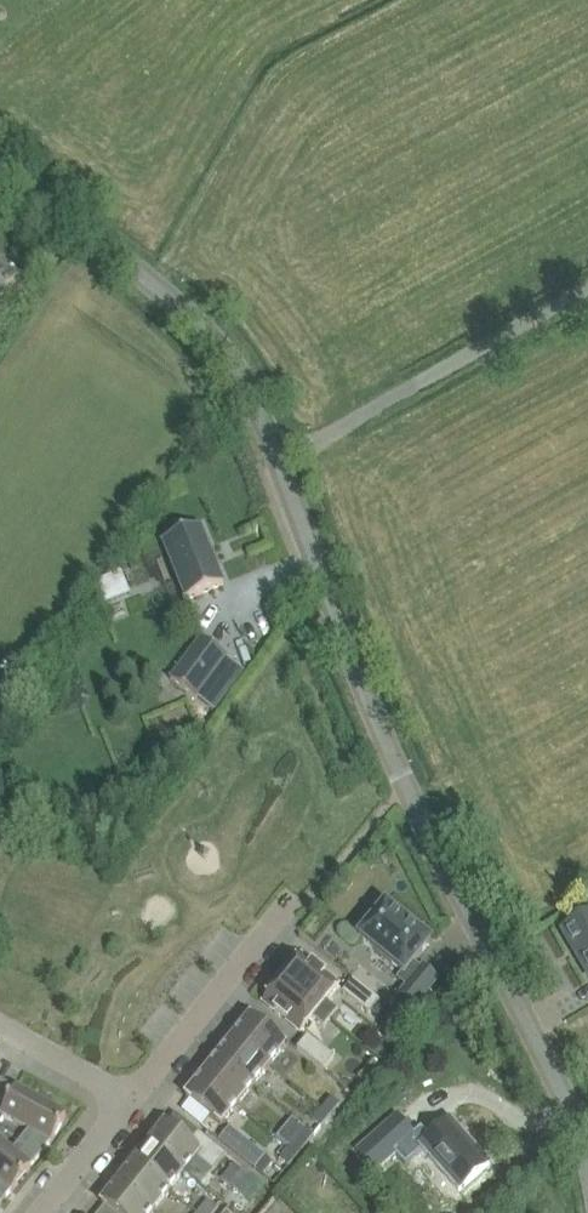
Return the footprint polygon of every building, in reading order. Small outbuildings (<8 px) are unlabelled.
[(20,280),(0,264),(0,307),(20,280)] [(201,527),(163,542),(186,599),(224,585),(201,527)] [(201,638),(170,680),(196,699),(197,698),(217,670),(226,657),(201,638)] [(235,683),(217,670),(197,698),(215,711),(235,683)] [(361,939),(403,973),(398,979),(407,986),(401,994),(416,1007),(438,980),(422,968),(421,969),(413,963),(429,944),(431,943),(429,941),(429,942),(386,907),(387,907),(385,906),(384,907),(384,908),(382,910),(378,906),(366,921),(370,924),(361,936),(360,936),(359,938),(360,939),(361,939)] [(563,931),(587,974),(587,916),(563,931)] [(288,965),(279,977),(331,1019),(338,1010),(326,1001),(338,987),(324,977),(325,976),(312,965),(312,966),(300,957),(291,967),(288,965)] [(331,1019),(279,977),(269,989),(272,991),(263,1002),(275,1011),(274,1012),(287,1022),(288,1022),(301,1032),(312,1019),(323,1028),(331,1019)] [(353,980),(342,993),(369,1015),(379,1002),(353,980)] [(379,980),(369,993),(384,1004),(391,995),(386,991),(388,988),(379,980)] [(175,1013),(177,987),(164,987),(163,1013),(175,1013)] [(243,1027),(241,1026),(232,1037),(234,1038),(268,1067),(285,1046),(250,1018),(243,1027)] [(297,1049),(323,1070),(334,1057),(308,1036),(297,1049)] [(234,1038),(218,1057),(252,1085),(268,1067),(234,1038)] [(218,1057),(203,1076),(237,1104),(252,1085),(218,1057)] [(203,1076),(201,1075),(191,1086),(193,1088),(186,1097),(220,1125),(237,1104),(203,1076)] [(12,1152),(30,1168),(52,1142),(66,1117),(15,1089),(1,1114),(30,1130),(12,1152)] [(372,1139),(411,1104),(400,1092),(361,1127),(372,1139)] [(331,1097),(322,1109),(331,1116),(340,1105),(331,1097)] [(322,1109),(312,1120),(322,1127),(331,1116),(322,1109)] [(399,1116),(360,1151),(377,1170),(416,1136),(399,1116)] [(423,1145),(461,1188),(488,1164),(450,1121),(423,1145)] [(156,1131),(147,1142),(184,1171),(195,1158),(213,1172),(226,1155),(198,1132),(190,1143),(165,1123),(158,1133),(156,1131)] [(220,1140),(256,1168),(265,1156),(229,1128),(220,1140)] [(298,1137),(289,1148),(298,1155),(307,1144),(298,1137)] [(168,1191),(184,1171),(147,1142),(147,1143),(149,1144),(133,1163),(168,1191)] [(31,1168),(30,1168),(12,1152),(0,1143),(0,1205),(31,1168)] [(289,1148),(280,1159),(289,1166),(298,1155),(289,1148)] [(235,1162),(221,1179),(238,1193),(252,1176),(235,1162)] [(116,1182),(152,1211),(168,1191),(133,1163),(118,1182),(116,1181),(116,1182)] [(99,1212),(151,1212),(152,1211),(116,1182),(107,1192),(109,1194),(102,1203),(105,1206),(99,1212)] [(218,1208),(208,1200),(198,1212),(213,1212),(218,1208)]
